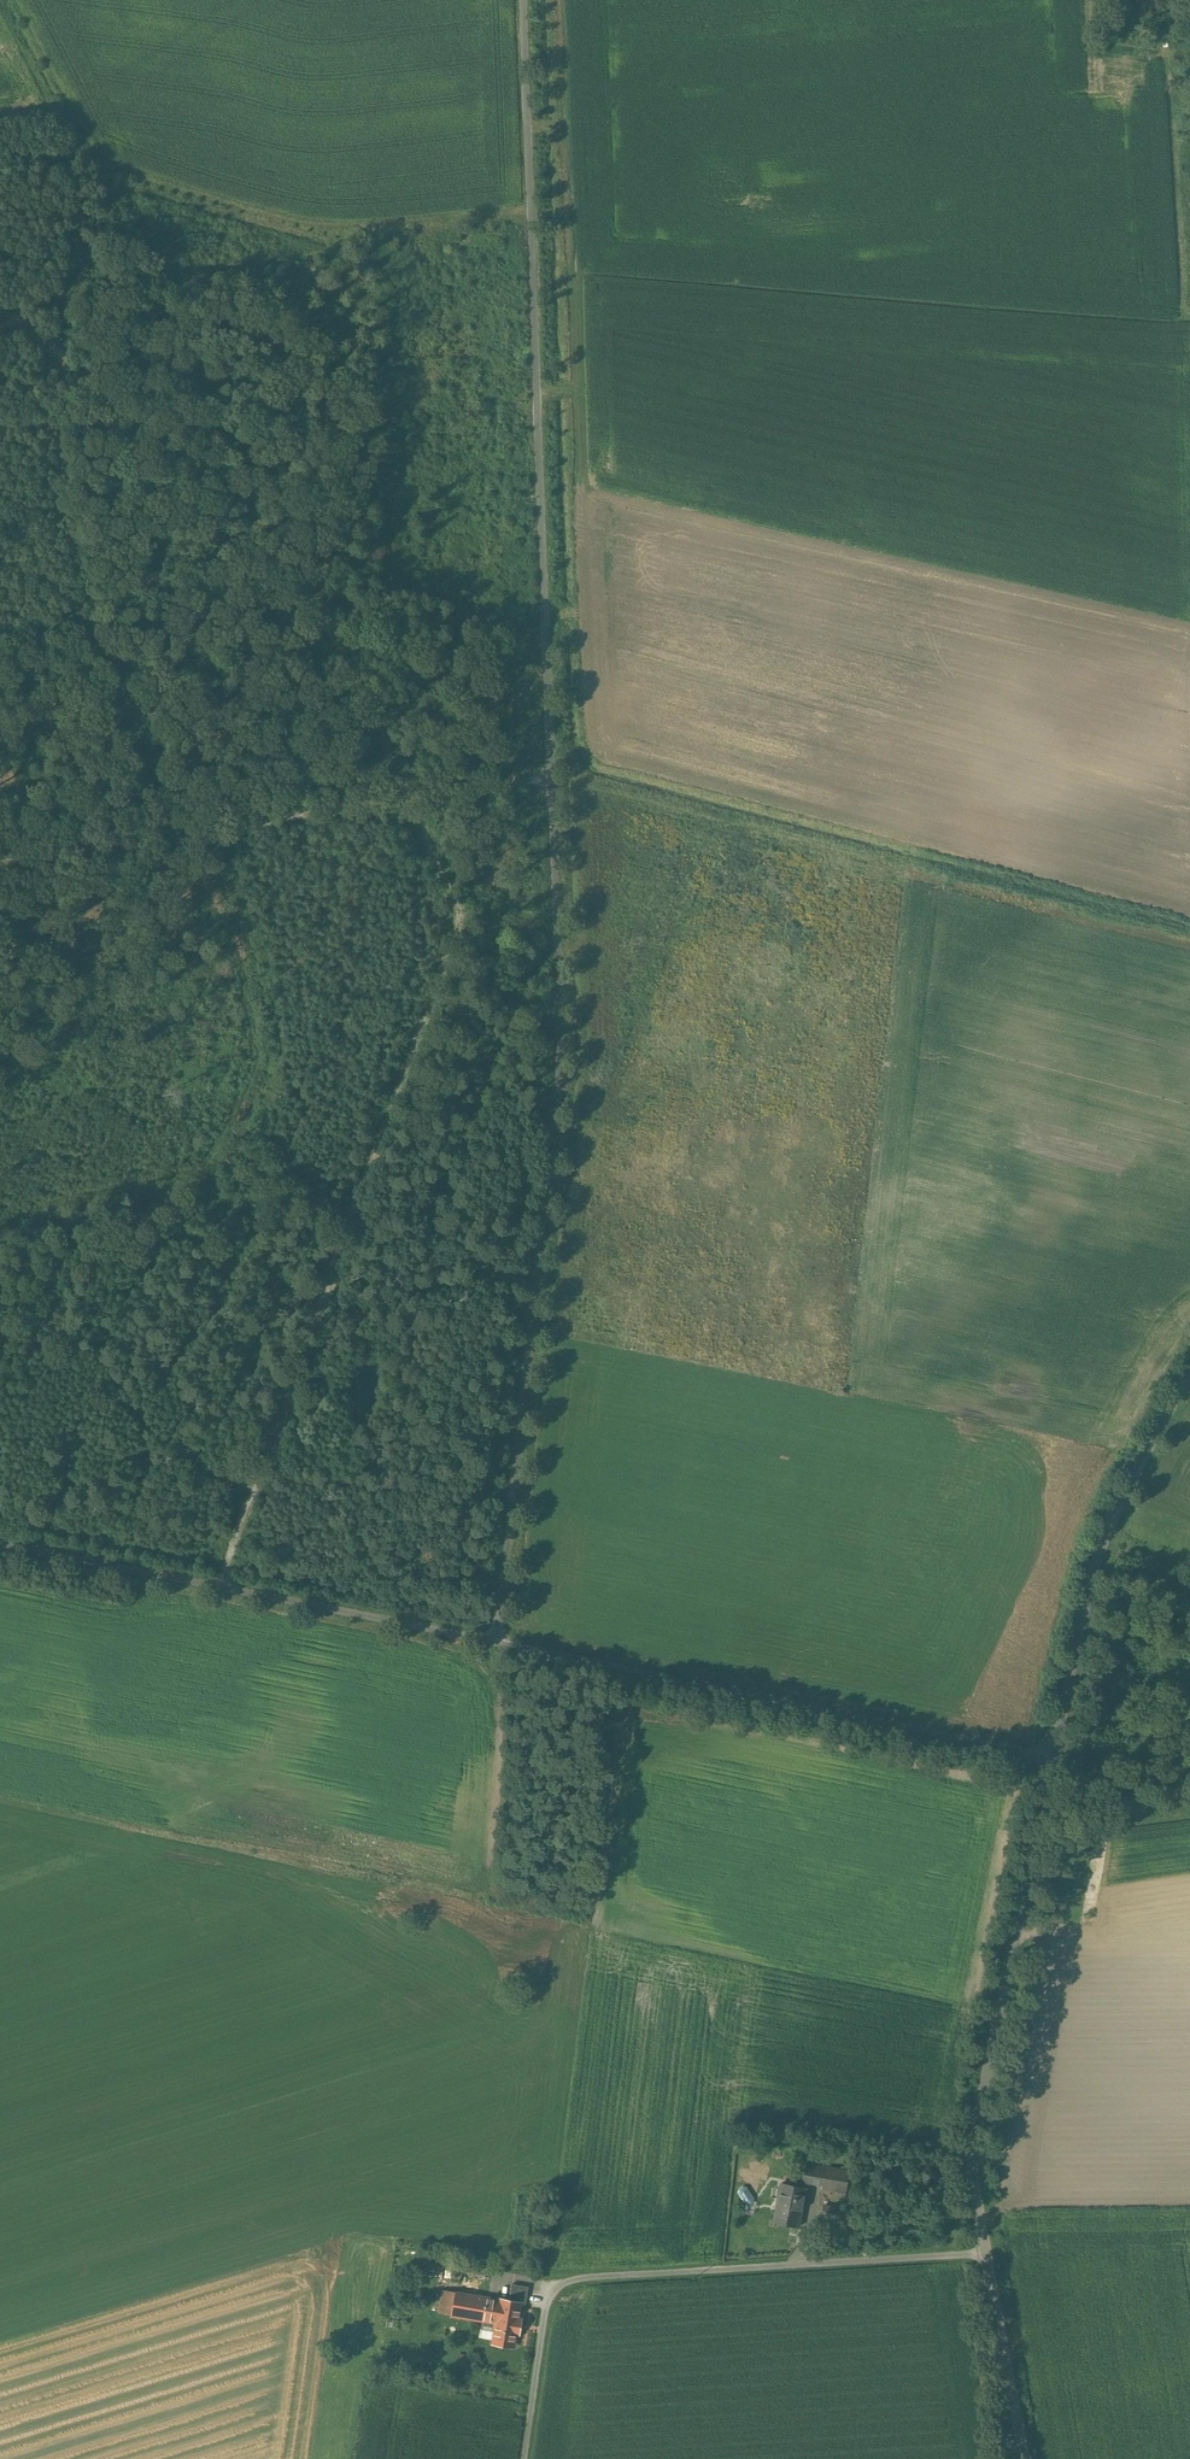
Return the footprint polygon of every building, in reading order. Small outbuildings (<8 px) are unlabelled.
[(849,2171),(805,2163),(803,2177),(823,2181),(822,2188),(846,2193),(849,2171)] [(798,2227),(806,2188),(781,2183),(774,2222),(798,2227)] [(743,2202),(752,2197),(745,2184),(736,2189),(743,2202)] [(524,2302),(524,2304),(530,2304),(532,2286),(515,2284),(513,2301),(524,2302)] [(454,2317),(498,2323),(501,2299),(458,2293),(454,2317)] [(501,2299),(498,2323),(495,2342),(518,2345),(524,2304),(524,2302),(513,2301),(501,2299)]
